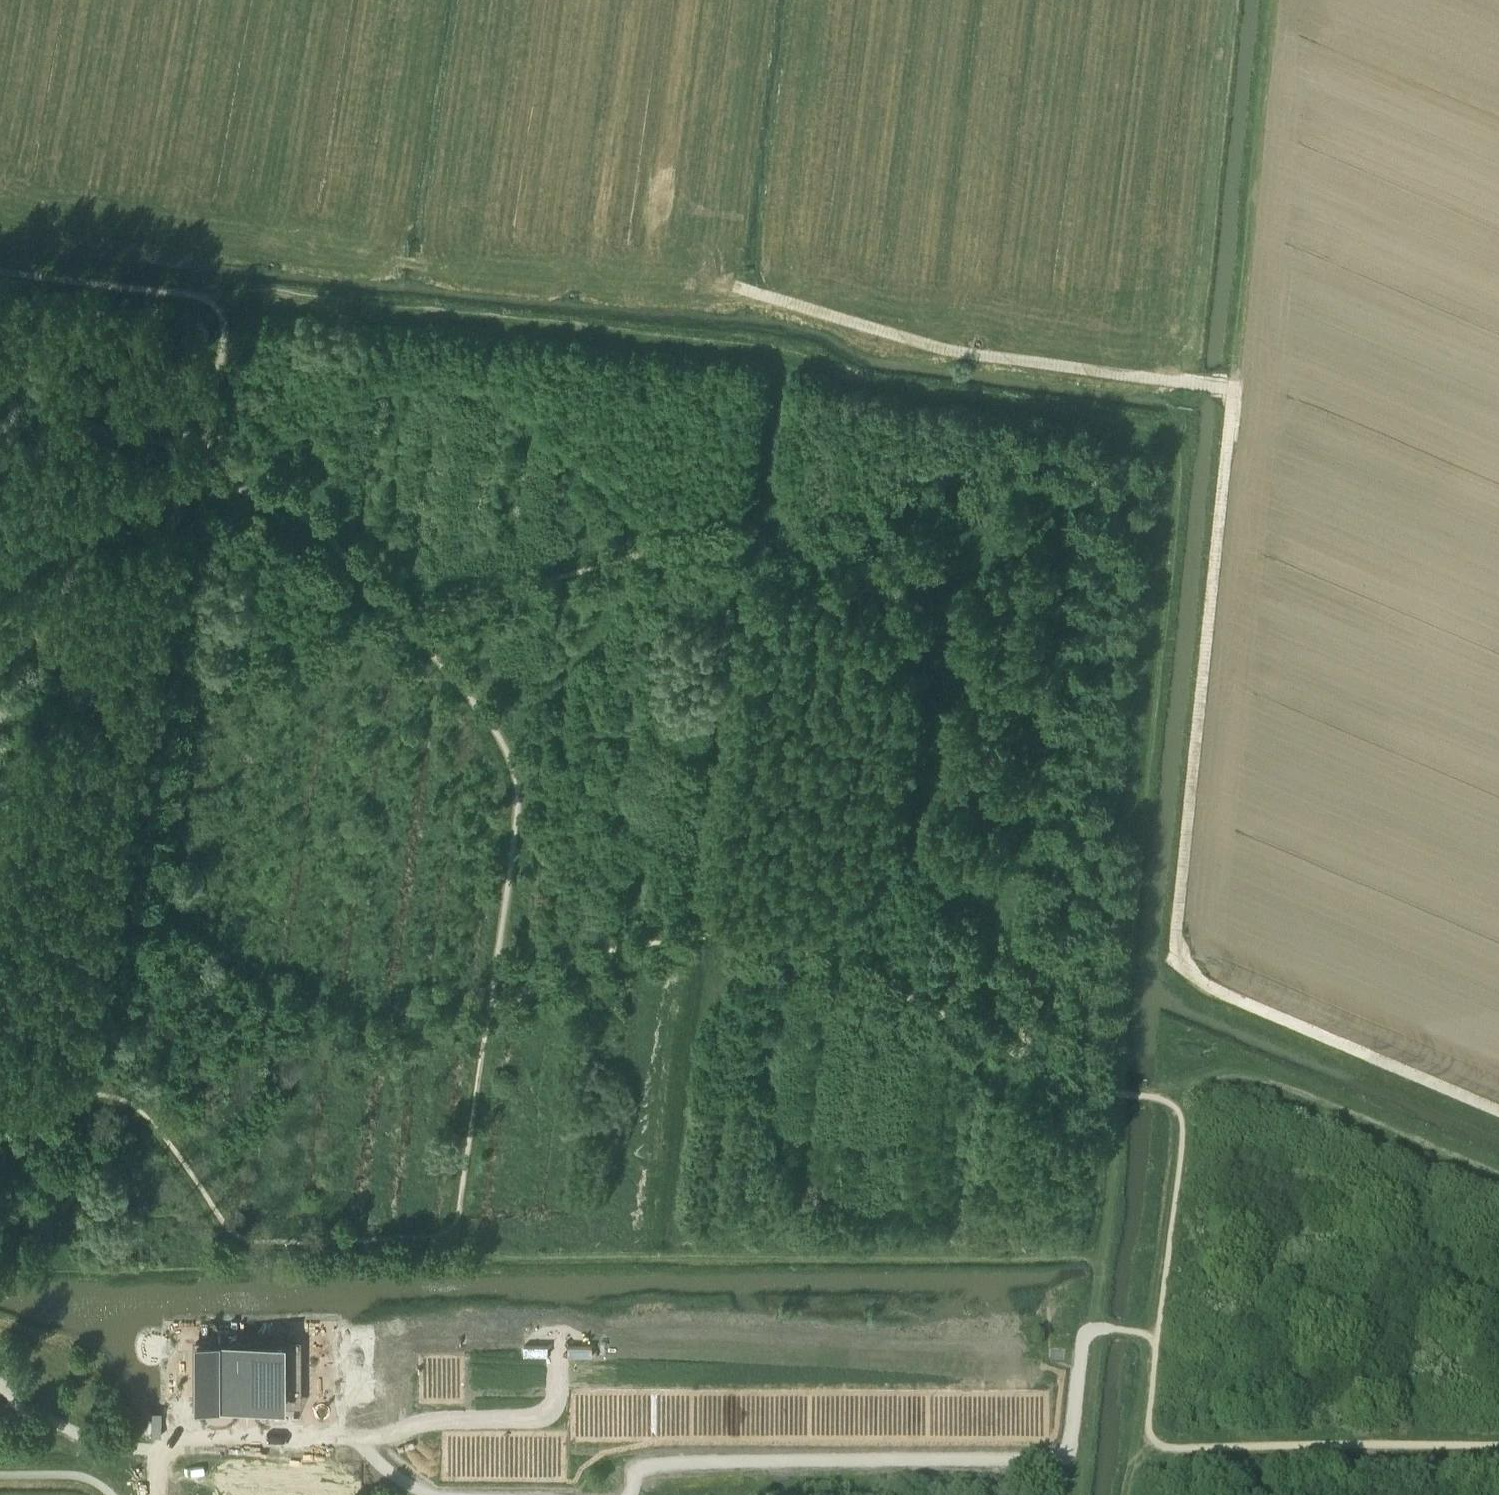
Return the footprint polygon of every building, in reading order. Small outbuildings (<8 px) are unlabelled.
[(297,1342),(196,1342),(196,1402),(297,1402),(297,1342)]
